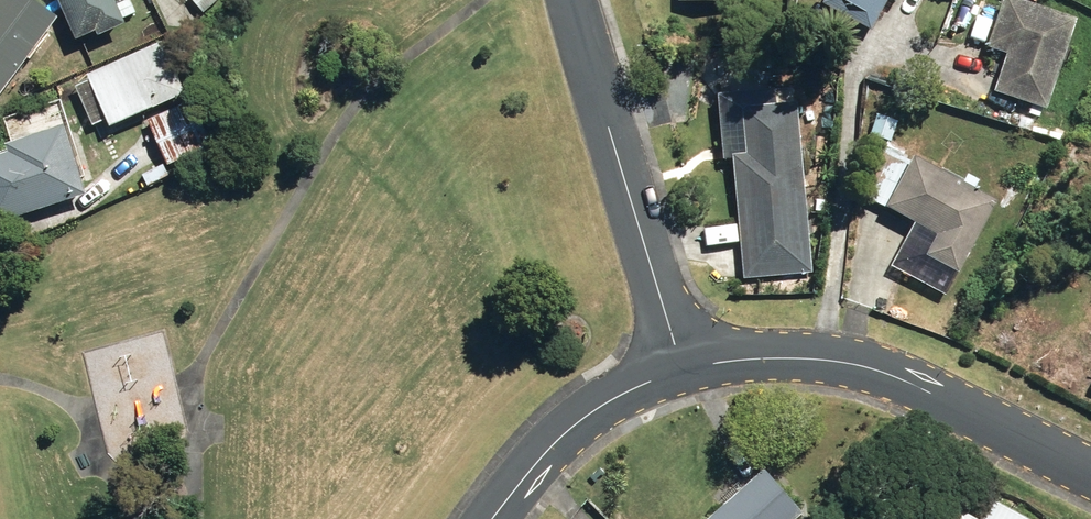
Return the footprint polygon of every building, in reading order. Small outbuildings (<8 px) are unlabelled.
[(53,20),(27,0),(0,0),(0,91),(53,20)] [(77,36),(93,29),(95,35),(119,25),(109,0),(62,0),(77,36)] [(209,11),(221,0),(199,0),(209,11)] [(872,32),(889,0),(827,0),(824,5),(872,32)] [(1055,108),(1088,17),(1041,0),(1013,0),(997,44),(1018,51),(1004,89),(1055,108)] [(145,20),(152,36),(166,30),(160,14),(145,20)] [(183,94),(160,43),(86,75),(108,126),(183,94)] [(146,122),(168,167),(218,143),(196,98),(146,122)] [(745,116),(722,117),(724,157),(738,157),(744,278),(804,275),(800,204),(796,107),(744,109),(745,116)] [(0,154),(0,223),(84,195),(61,126),(0,146),(2,153),(0,154)] [(937,253),(968,271),(1010,200),(987,186),(992,177),(980,171),(975,180),(929,153),(899,204),(949,233),(937,253)] [(816,510),(778,467),(718,518),(805,518),(816,510)] [(1002,496),(990,515),(979,508),(973,518),(1041,518),(1002,496)]
